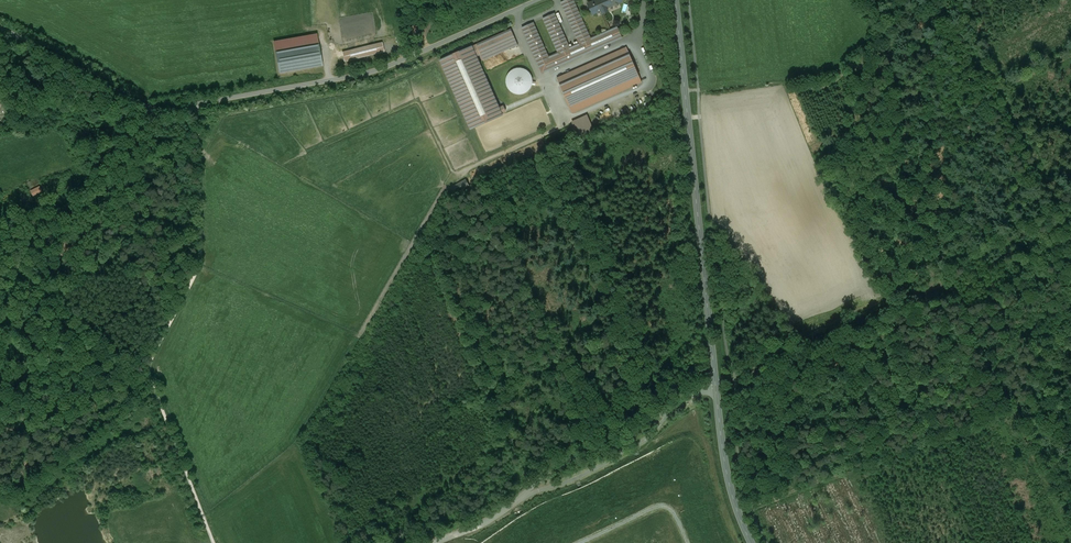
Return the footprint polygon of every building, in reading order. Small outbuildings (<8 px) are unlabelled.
[(573,0),(565,0),(561,2),(579,43),(590,38),(573,0)] [(590,3),(595,13),(601,10),(602,11),(607,9),(606,8),(614,4),(614,5),(616,5),(617,5),(618,3),(620,2),(619,0),(596,0),(590,3)] [(569,48),(554,13),(543,18),(558,52),(569,48)] [(533,22),(522,27),(537,62),(548,58),(547,57),(548,57),(533,22)] [(548,57),(547,57),(548,58),(552,68),(621,38),(617,27),(590,38),(579,43),(569,48),(558,52),(548,57)] [(511,29),(475,45),(479,55),(515,39),(511,29)] [(318,44),(275,52),(279,73),(322,66),(318,44)] [(375,44),(342,52),(344,61),(383,51),(383,50),(377,52),(375,44)] [(518,45),(482,61),(486,71),(522,55),(518,45)] [(499,107),(472,46),(440,60),(470,129),(502,115),(501,113),(505,111),(503,106),(499,107)] [(626,48),(557,78),(572,113),(641,82),(626,48)] [(526,71),(523,69),(520,69),(517,69),(514,70),(511,71),(509,74),(508,76),(507,79),(507,82),(507,85),(509,88),(511,90),(513,92),(516,93),(519,93),(523,93),(525,92),(528,90),(530,87),(531,85),(535,85),(535,82),(531,81),(531,78),(530,75),(528,73),(526,71)] [(572,120),(577,137),(594,131),(588,115),(572,120)] [(465,180),(450,188),(453,194),(469,185),(465,180)]
